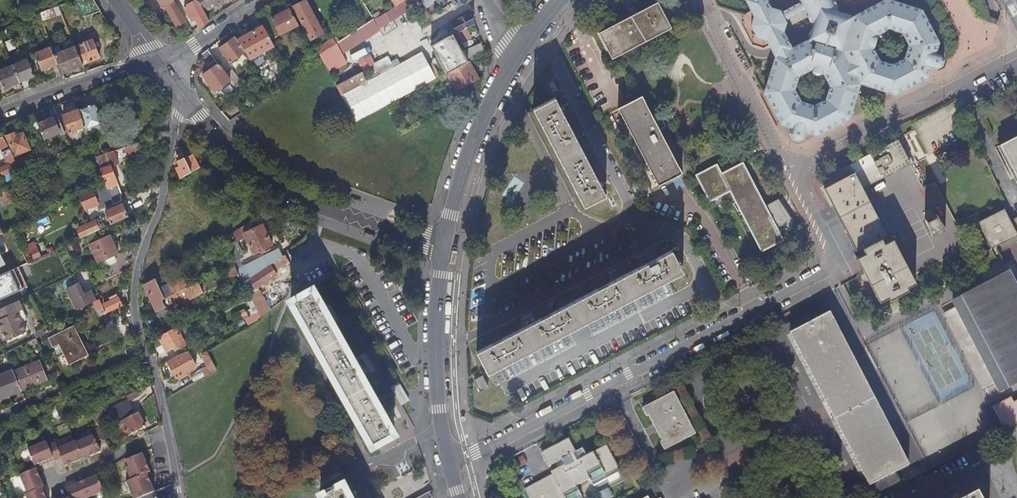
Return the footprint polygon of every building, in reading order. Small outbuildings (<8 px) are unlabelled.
[(174,0),(158,0),(162,6),(164,5),(173,21),(176,20),(178,24),(185,20),(178,7),(174,0)] [(184,7),(189,17),(193,14),(200,27),(209,21),(204,12),(197,0),(184,7)] [(204,12),(225,0),(197,0),(204,12)] [(426,8),(437,1),(442,9),(454,2),(456,6),(465,1),(465,0),(421,0),(426,8)] [(745,0),(754,17),(751,26),(757,38),(767,41),(775,57),(764,93),(781,126),(792,129),(789,136),(792,140),(798,142),(803,140),(805,134),(815,137),(849,120),(859,85),(896,96),(928,78),(931,68),(937,70),(942,67),(944,61),(941,56),(935,55),(939,44),(921,11),(895,2),(888,0),(884,0),(853,16),(850,15),(850,14),(842,12),(839,12),(837,9),(838,9),(834,1),(833,1),(833,0),(798,0),(800,3),(780,13),(779,10),(770,8),(766,0),(744,0),(745,0)] [(305,2),(294,8),(311,39),(322,33),(305,2)] [(403,2),(395,7),(393,8),(377,19),(382,27),(408,10),(403,2)] [(657,2),(598,33),(611,59),(671,28),(657,2)] [(63,15),(60,7),(39,14),(42,23),(63,15)] [(298,26),(289,9),(262,24),(263,26),(271,40),(298,26)] [(347,37),(341,26),(342,22),(334,11),(323,19),(332,38),(336,45),(347,37)] [(347,37),(367,23),(359,11),(342,22),(341,26),(347,37)] [(473,24),(471,13),(453,22),(463,41),(471,37),(466,28),(473,24)] [(382,30),(375,20),(374,20),(373,19),(367,23),(347,37),(336,45),(341,56),(382,30)] [(271,40),(263,26),(237,41),(245,52),(250,60),(274,46),(271,40)] [(447,74),(469,62),(485,53),(481,43),(462,52),(452,34),(452,35),(430,46),(446,74),(447,74)] [(245,52),(237,41),(235,38),(219,49),(230,63),(245,52)] [(336,45),(332,38),(328,41),(327,43),(316,50),(319,55),(336,45)] [(100,58),(93,40),(76,47),(83,65),(100,58)] [(341,56),(336,45),(319,55),(322,60),(329,73),(345,63),(341,56)] [(83,65),(76,47),(56,55),(59,64),(61,67),(69,63),(72,69),(83,65)] [(56,55),(53,48),(36,54),(42,70),(59,64),(56,55)] [(216,62),(207,50),(202,54),(211,66),(216,62)] [(293,79),(318,62),(315,58),(314,55),(290,73),(293,79)] [(363,70),(369,80),(395,66),(396,68),(400,65),(397,61),(393,62),(389,55),(363,70)] [(35,76),(28,59),(13,66),(20,82),(35,76)] [(469,62),(447,74),(456,91),(478,79),(469,62)] [(226,75),(218,65),(203,76),(215,92),(230,81),(226,75)] [(13,66),(0,71),(0,78),(5,89),(20,82),(13,66)] [(232,71),(226,75),(230,81),(235,88),(242,84),(232,71)] [(336,87),(341,96),(364,83),(359,74),(336,87)] [(531,108),(552,148),(566,176),(583,206),(605,195),(597,178),(600,176),(596,167),(591,169),(567,122),(570,120),(566,111),(562,113),(553,97),(531,108)] [(652,117),(641,97),(629,103),(617,109),(657,186),(681,174),(661,134),(659,130),(664,127),(658,114),(652,117)] [(95,104),(79,110),(86,130),(102,124),(95,104)] [(79,110),(63,116),(64,119),(60,121),(64,134),(76,130),(75,129),(81,127),(85,137),(88,136),(86,130),(79,110)] [(39,129),(37,125),(33,115),(25,118),(31,132),(39,129)] [(39,129),(44,140),(59,133),(53,118),(37,125),(39,129)] [(14,133),(6,137),(15,157),(30,150),(23,133),(15,136),(14,133)] [(112,152),(113,152),(124,148),(127,147),(123,134),(108,139),(112,152)] [(1000,146),(1016,178),(1016,137),(1000,146)] [(3,138),(0,139),(0,148),(9,165),(0,169),(0,170),(3,176),(18,170),(14,163),(16,162),(3,138)] [(898,140),(827,177),(831,184),(824,187),(856,250),(857,250),(860,255),(856,257),(879,301),(888,297),(889,299),(908,290),(907,287),(916,283),(912,276),(968,247),(935,183),(924,189),(898,140)] [(127,147),(124,148),(127,158),(141,153),(138,143),(127,147)] [(113,152),(112,152),(96,158),(97,161),(104,181),(113,205),(129,198),(127,192),(121,195),(110,166),(118,164),(113,152)] [(176,168),(181,178),(200,168),(193,155),(185,159),(181,153),(176,155),(179,160),(177,161),(180,166),(176,168)] [(721,173),(716,163),(694,174),(695,175),(709,202),(729,191),(761,252),(782,240),(776,228),(784,223),(780,216),(776,219),(772,211),(780,207),(777,200),(765,206),(743,162),(721,173)] [(111,205),(104,184),(79,194),(85,210),(97,205),(99,210),(111,205)] [(0,191),(0,196),(6,205),(15,200),(7,187),(0,191)] [(105,212),(111,225),(128,217),(122,205),(105,212)] [(780,207),(772,211),(776,219),(780,216),(784,215),(780,207)] [(1008,216),(1004,208),(977,222),(990,248),(991,249),(1016,236),(1016,211),(1008,216)] [(234,240),(244,235),(243,234),(262,224),(259,219),(258,219),(231,234),(234,240)] [(76,229),(80,239),(99,231),(94,221),(76,229)] [(273,246),(262,224),(243,234),(244,235),(254,255),(273,246)] [(220,240),(226,250),(233,264),(239,275),(243,283),(249,279),(240,260),(244,258),(234,240),(231,234),(220,240)] [(90,244),(98,264),(118,255),(109,235),(90,244)] [(155,251),(156,254),(172,245),(170,237),(155,244),(155,245),(157,250),(155,251)] [(36,241),(26,244),(31,258),(41,255),(36,241)] [(645,261),(606,281),(604,277),(595,282),(597,285),(549,310),(547,307),(539,311),(541,315),(501,336),(499,332),(490,337),(492,340),(476,349),(487,372),(681,272),(669,249),(654,256),(652,253),(643,257),(645,261)] [(270,264),(271,267),(273,270),(285,262),(282,256),(270,264)] [(239,275),(233,264),(225,268),(231,279),(239,275)] [(271,267),(250,280),(256,288),(264,283),(266,281),(276,275),(274,271),(273,270),(271,267)] [(952,300),(955,306),(943,313),(984,390),(996,383),(999,389),(1016,380),(1016,295),(1006,273),(952,300)] [(165,299),(165,298),(188,286),(183,276),(166,285),(161,275),(155,278),(153,275),(146,279),(142,298),(148,295),(156,312),(166,307),(162,300),(165,299)] [(249,279),(243,283),(246,288),(246,289),(250,298),(256,288),(250,280),(249,279)] [(165,298),(165,299),(162,300),(166,307),(156,312),(159,319),(170,313),(168,311),(204,292),(198,282),(188,287),(188,286),(165,298)] [(67,290),(80,315),(94,308),(91,303),(95,301),(90,292),(84,295),(78,284),(67,290)] [(256,288),(250,298),(258,312),(260,315),(270,309),(256,288)] [(102,312),(104,316),(122,306),(116,294),(108,298),(110,301),(103,305),(106,310),(102,312)] [(313,295),(291,308),(372,452),(394,439),(385,423),(389,421),(384,413),(380,415),(358,376),(362,374),(358,365),(354,367),(327,320),(331,318),(326,310),(323,312),(313,295)] [(99,300),(92,303),(95,309),(96,311),(103,308),(99,300)] [(5,341),(25,332),(16,313),(22,310),(17,302),(0,310),(0,330),(5,341)] [(22,310),(16,313),(21,323),(26,320),(22,310)] [(869,497),(872,497),(898,484),(893,476),(905,470),(825,317),(787,337),(869,497)] [(787,333),(802,326),(799,318),(784,325),(787,333)] [(59,344),(69,364),(69,365),(87,356),(86,354),(86,355),(76,336),(78,335),(77,334),(76,335),(72,327),(49,339),(53,347),(59,344)] [(176,327),(158,336),(166,351),(177,345),(179,349),(186,345),(176,327)] [(187,351),(167,362),(177,378),(196,367),(187,351)] [(211,374),(217,371),(211,360),(205,363),(211,374)] [(13,372),(21,390),(47,379),(39,361),(13,372)] [(20,390),(12,371),(0,375),(0,399),(20,390)] [(484,376),(476,380),(482,391),(489,386),(484,376)] [(391,388),(401,405),(408,401),(398,384),(391,388)] [(673,393),(643,409),(647,416),(652,414),(666,441),(662,443),(666,451),(695,435),(673,393)] [(992,407),(1004,430),(1016,423),(1016,401),(1013,403),(1010,398),(992,407)] [(113,411),(119,423),(133,416),(126,402),(110,410),(111,412),(113,411)] [(620,413),(608,419),(617,435),(629,429),(620,413)] [(133,416),(119,423),(124,432),(127,438),(145,428),(137,414),(133,416)] [(76,443),(83,460),(101,452),(98,447),(107,442),(99,427),(90,432),(92,436),(76,443)] [(629,429),(617,435),(628,458),(641,452),(629,429)] [(147,431),(136,438),(137,440),(148,436),(147,432),(147,431)] [(541,453),(551,474),(524,488),(529,497),(578,497),(580,497),(575,486),(588,479),(596,495),(624,481),(606,446),(585,456),(581,449),(575,452),(568,438),(541,453)] [(27,450),(34,466),(53,458),(48,446),(46,442),(27,450)] [(55,444),(48,446),(53,458),(54,462),(61,459),(64,467),(83,459),(76,443),(76,442),(57,450),(55,444)] [(146,474),(149,473),(141,454),(125,461),(128,468),(125,469),(130,481),(146,474)] [(19,476),(27,495),(41,489),(43,488),(36,469),(19,476)] [(132,497),(141,497),(150,494),(153,493),(146,474),(130,481),(125,483),(132,497)] [(65,489),(69,497),(89,497),(103,492),(96,476),(65,489)] [(323,497),(348,497),(343,488),(333,493),(332,490),(324,494),(326,497),(323,497)] [(25,495),(26,497),(45,497),(41,489),(27,495),(25,495)]
